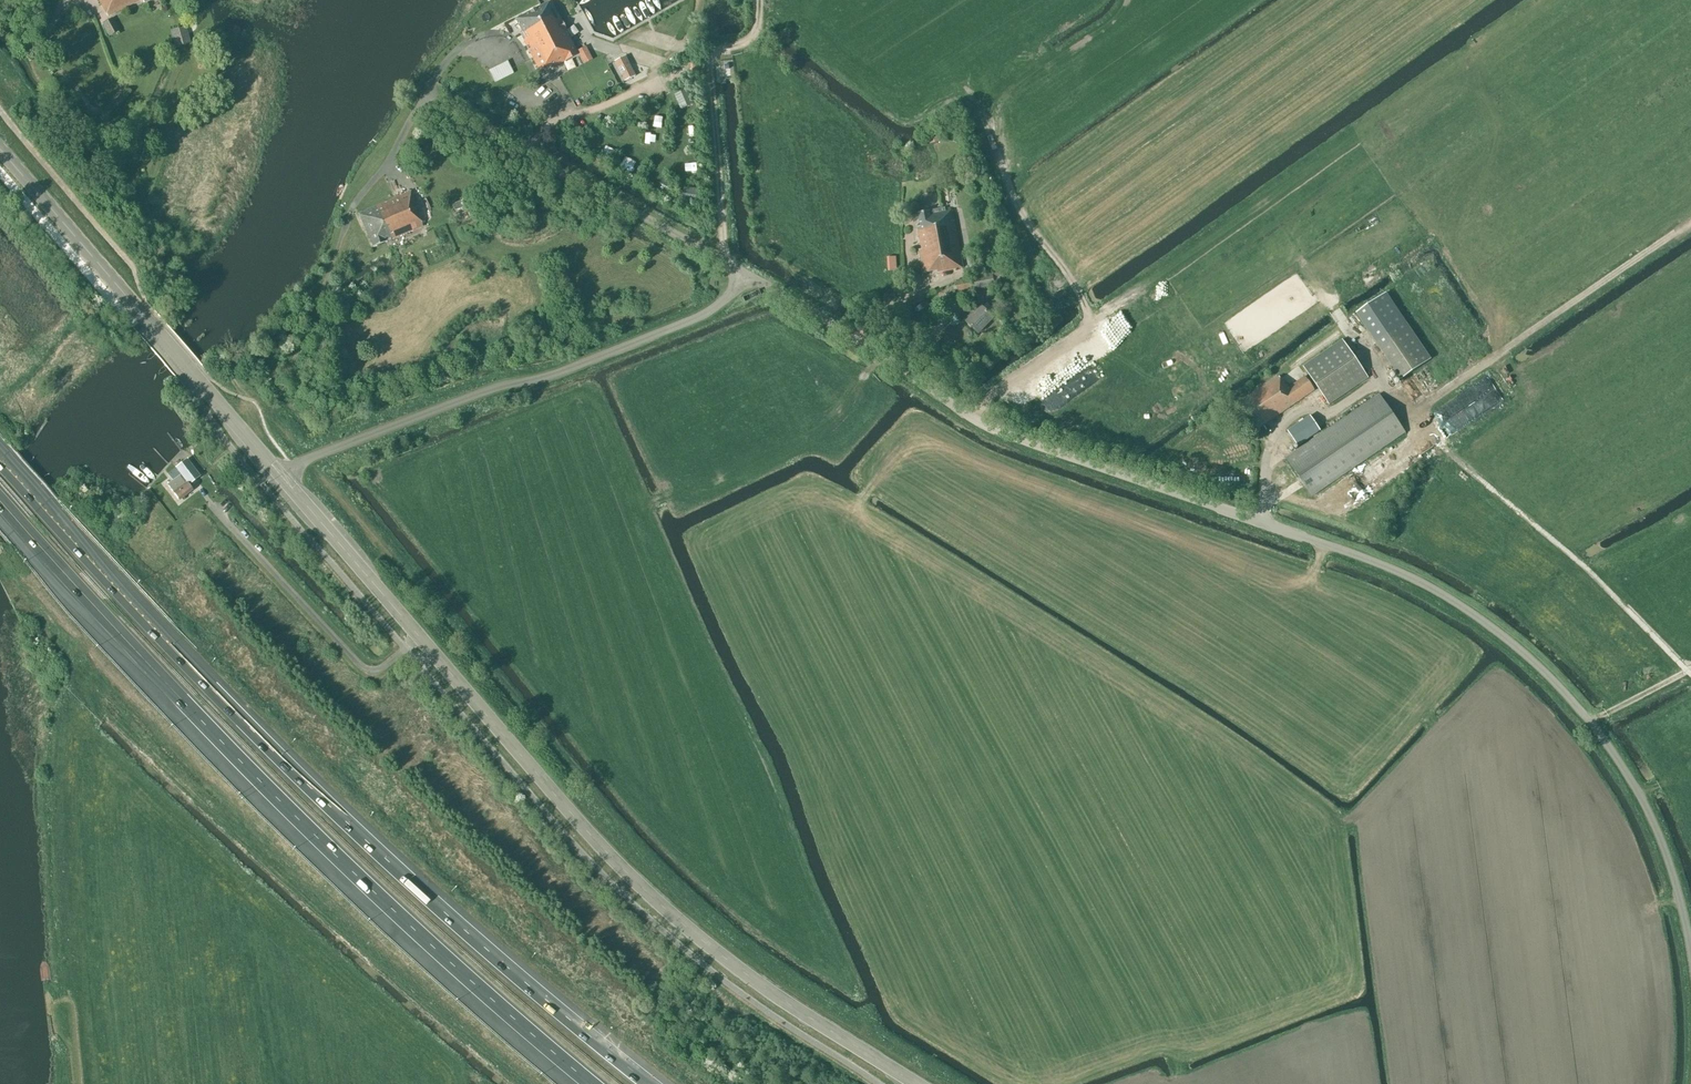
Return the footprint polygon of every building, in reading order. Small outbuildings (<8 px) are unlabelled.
[(107,16),(141,0),(98,0),(107,16)] [(551,68),(578,54),(551,1),(515,19),(522,33),(520,34),(539,71),(549,66),(551,68)] [(117,35),(119,34),(118,31),(112,19),(103,24),(109,36),(116,33),(117,35)] [(172,32),(176,47),(189,43),(185,28),(172,32)] [(585,47),(577,51),(578,54),(583,64),(592,60),(585,47)] [(635,77),(625,57),(615,62),(625,81),(635,77)] [(700,59),(691,59),(691,74),(700,74),(700,59)] [(508,60),(489,69),(495,82),(514,73),(508,60)] [(696,144),(695,132),(683,132),(683,144),(696,144)] [(358,213),(359,215),(373,247),(423,226),(419,217),(422,216),(411,191),(358,213)] [(919,250),(923,273),(928,272),(937,270),(937,272),(958,268),(961,268),(963,267),(953,211),(930,215),(930,211),(918,213),(921,227),(918,227),(922,249),(919,250)] [(993,274),(957,281),(959,293),(961,292),(963,299),(974,296),(973,290),(995,286),(993,274)] [(1356,313),(1400,380),(1430,360),(1386,293),(1356,313)] [(977,333),(993,318),(981,307),(966,322),(977,333)] [(1369,378),(1342,339),(1302,367),(1329,405),(1369,378)] [(1091,366),(1047,399),(1056,410),(1085,387),(1080,381),(1085,376),(1087,379),(1096,372),(1091,366)] [(1238,404),(1255,430),(1314,390),(1305,376),(1288,388),(1285,383),(1284,384),(1279,377),(1238,404)] [(1490,378),(1433,411),(1439,422),(1486,395),(1493,407),(1504,401),(1490,378)] [(1311,496),(1405,433),(1379,394),(1285,458),(1311,496)] [(1288,431),(1298,446),(1320,431),(1310,416),(1288,431)] [(187,459),(180,463),(179,465),(175,467),(180,474),(167,484),(173,492),(179,500),(192,490),(189,485),(200,476),(187,459)]
